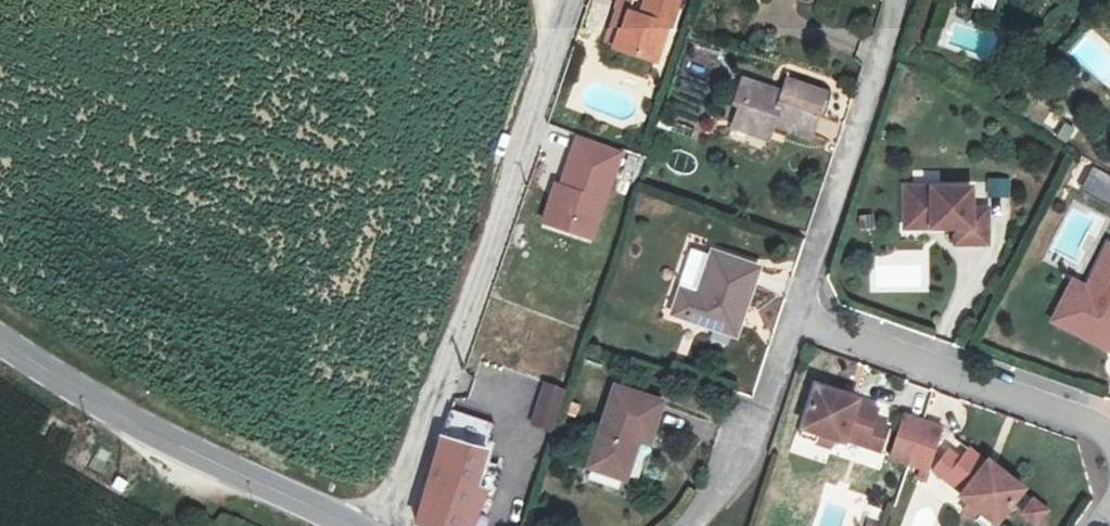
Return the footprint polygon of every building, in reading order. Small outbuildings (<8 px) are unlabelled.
[(607,9),(610,10),(620,13),(609,49),(650,62),(669,0),(610,0),(607,9)] [(620,13),(610,10),(597,45),(609,49),(620,13)] [(1068,51),(1109,90),(1109,47),(1089,28),(1068,51)] [(807,138),(822,94),(781,80),(777,93),(738,80),(730,102),(738,105),(732,121),(731,123),(767,136),(771,126),(807,138)] [(731,123),(726,132),(765,144),(767,136),(731,123)] [(554,189),(545,216),(541,226),(565,235),(569,224),(592,233),(602,206),(621,156),(567,136),(549,187),(554,189)] [(1089,171),(1079,191),(1109,207),(1109,181),(1089,171)] [(964,205),(963,185),(898,192),(902,227),(928,224),(929,228),(956,226),(957,234),(953,235),(954,241),(987,238),(983,203),(964,205)] [(869,251),(869,292),(928,292),(928,251),(869,251)] [(1100,273),(1102,283),(1098,289),(1079,328),(1109,344),(1109,253),(1100,273)] [(757,271),(711,255),(697,298),(679,292),(671,316),(734,337),(757,271)] [(1098,289),(1079,281),(1060,319),(1079,328),(1098,289)] [(567,388),(544,381),(530,425),(554,432),(567,388)] [(659,404),(612,388),(584,470),(624,483),(637,444),(645,446),(659,404)] [(844,398),(813,388),(795,437),(827,448),(830,439),(839,443),(840,439),(862,447),(862,445),(870,423),(839,411),(844,398)] [(870,423),(874,409),(844,398),(839,411),(870,423)] [(938,428),(899,415),(885,455),(925,468),(938,428)] [(877,451),(885,428),(870,423),(862,445),(877,451)] [(492,440),(446,427),(414,525),(471,525),(483,496),(475,494),(492,440)] [(957,457),(941,477),(958,492),(957,494),(992,523),(1021,489),(993,465),(982,478),(957,457)] [(993,465),(984,459),(975,471),(982,478),(993,465)] [(1046,511),(1030,500),(1019,513),(1034,525),(1046,511)]
